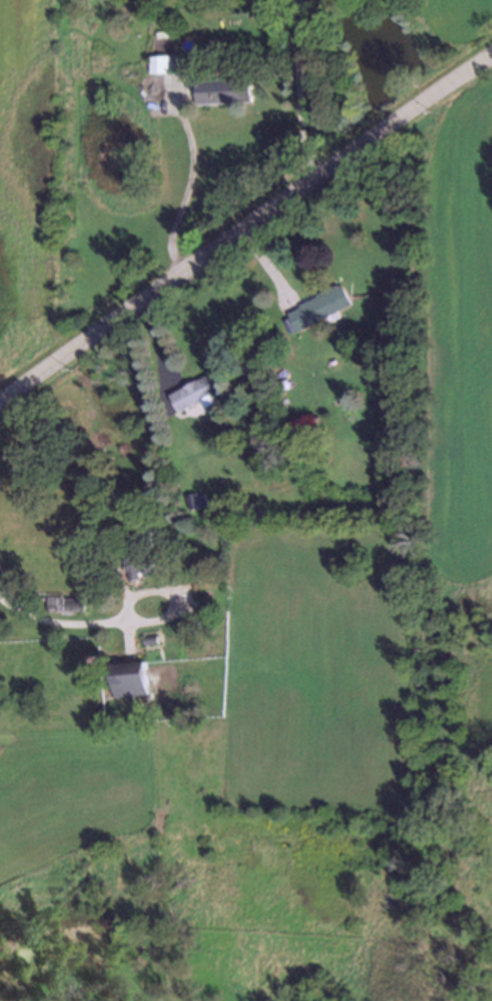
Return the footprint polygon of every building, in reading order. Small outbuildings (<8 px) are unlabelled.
[(149,56),(167,55),(167,72),(150,72),(149,56)] [(198,104),(196,80),(249,77),(251,101),(198,104)] [(288,313),(300,332),(354,305),(343,285),(288,313)] [(171,395),(179,413),(233,384),(223,367),(171,395)] [(287,421),(311,414),(314,424),(305,426),(308,436),(293,441),(287,421)] [(189,511),(185,496),(195,494),(195,496),(202,494),(206,507),(189,511)] [(128,578),(124,555),(134,553),(131,533),(146,531),(152,567),(138,569),(139,576),(128,578)] [(47,608),(47,598),(79,597),(80,607),(47,608)] [(183,632),(183,622),(197,622),(197,631),(183,632)] [(144,642),(143,635),(155,634),(155,642),(144,642)] [(101,657),(103,657),(106,660),(106,663),(104,666),(101,667),(98,666),(96,664),(96,661),(98,658),(101,657)] [(142,660),(145,691),(115,695),(111,663),(142,660)]
